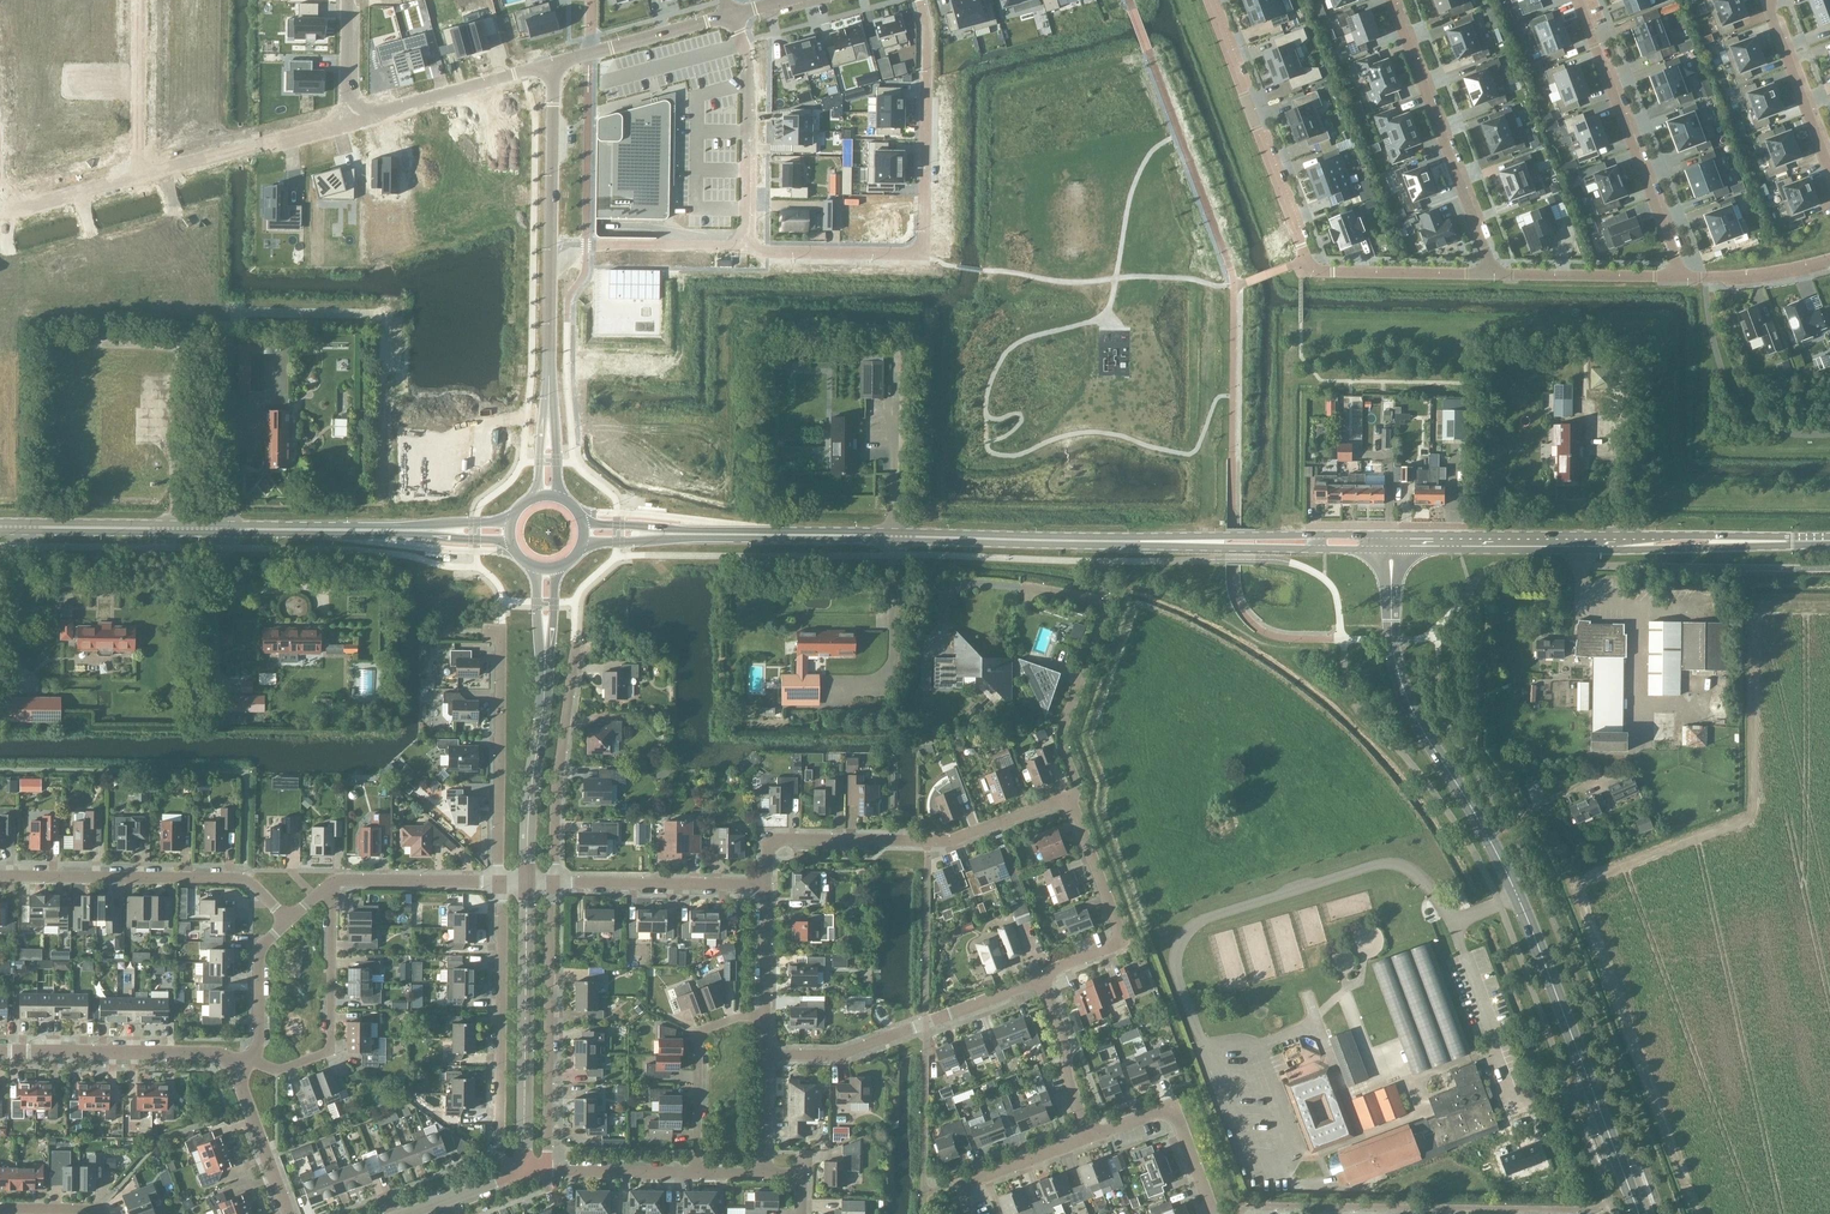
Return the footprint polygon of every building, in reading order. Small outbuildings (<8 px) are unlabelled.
[(944,15),(949,32),(972,26),(965,0),(953,0),(949,1),(952,12),(944,15)] [(972,26),(972,28),(987,24),(988,27),(996,24),(991,7),(984,9),(982,0),(965,0),(972,26)] [(1046,12),(1059,8),(1057,0),(1042,0),(1046,12)] [(1248,11),(1276,0),(1244,0),(1248,11)] [(1248,11),(1253,26),(1270,19),(1273,27),(1289,21),(1281,0),(1276,0),(1248,11)] [(1334,9),(1357,0),(1330,0),(1334,9)] [(1432,1),(1435,8),(1437,7),(1440,13),(1455,8),(1458,15),(1473,9),(1470,0),(1435,0),(1432,1)] [(1523,0),(1518,2),(1523,16),(1538,10),(1536,3),(1544,0),(1523,0)] [(1625,3),(1630,15),(1650,8),(1647,0),(1632,0),(1625,3)] [(1740,0),(1707,0),(1712,15),(1742,4),(1741,3),(1740,0)] [(1814,13),(1829,8),(1829,0),(1809,0),(1814,13)] [(294,19),(294,39),(305,39),(305,41),(315,41),(315,39),(323,39),(323,20),(313,20),(313,15),(315,15),(315,4),(298,4),(298,19),(294,19)] [(531,18),(524,20),(529,38),(558,30),(553,12),(550,13),(549,7),(543,9),(542,4),(528,8),(529,12),(531,18)] [(1742,5),(1742,4),(1712,15),(1720,35),(1734,29),(1731,22),(1746,17),(1742,5)] [(1814,13),(1820,27),(1829,23),(1829,8),(1814,13)] [(1352,32),(1375,24),(1369,11),(1355,16),(1353,9),(1336,16),(1341,28),(1350,25),(1352,32)] [(1666,32),(1657,9),(1642,15),(1646,24),(1633,29),(1638,43),(1668,32),(1668,31),(1666,32)] [(462,16),(464,24),(473,54),(488,50),(484,37),(497,33),(492,16),(479,20),(477,12),(463,16),(462,16)] [(881,20),(873,23),(878,39),(879,39),(881,48),(896,44),(894,34),(904,32),(899,15),(891,18),(891,17),(889,17),(889,18),(883,20),(883,19),(881,20)] [(1545,15),(1528,21),(1536,42),(1565,32),(1560,18),(1548,23),(1545,15)] [(1451,41),(1450,41),(1452,46),(1479,36),(1472,16),(1459,20),(1462,27),(1447,32),(1451,41)] [(464,24),(441,30),(446,46),(454,44),(457,58),(473,54),(464,24)] [(1375,24),(1352,32),(1355,40),(1347,44),(1351,56),(1368,50),(1365,43),(1380,38),(1375,24)] [(827,51),(831,67),(855,60),(851,46),(862,43),(858,27),(848,29),(838,32),(830,34),(834,49),(827,51)] [(1264,54),(1270,69),(1298,59),(1295,49),(1307,39),(1303,28),(1273,39),(1277,50),(1264,54)] [(1565,32),(1536,42),(1541,56),(1570,45),(1565,32)] [(1676,53),(1668,32),(1638,43),(1644,57),(1660,51),(1662,58),(1676,53)] [(424,33),(401,39),(410,71),(424,67),(421,56),(430,54),(424,33)] [(1490,55),(1482,34),(1479,35),(1480,36),(1452,46),(1454,51),(1458,59),(1472,54),(1474,61),(1490,55)] [(1730,62),(1759,51),(1759,50),(1754,38),(1739,44),(1737,37),(1723,42),(1730,62)] [(813,38),(797,43),(807,76),(830,70),(826,55),(818,57),(813,38)] [(401,39),(374,47),(380,68),(394,64),(397,75),(410,71),(401,39)] [(781,67),(785,82),(794,80),(793,75),(805,72),(806,76),(807,76),(797,43),(784,46),(786,57),(788,65),(781,67)] [(938,43),(938,62),(951,62),(952,43),(938,43)] [(1760,52),(1759,51),(1730,62),(1738,82),(1752,76),(1749,69),(1764,63),(1760,52)] [(254,54),(254,63),(275,64),(275,54),(254,54)] [(1370,84),(1394,75),(1392,69),(1394,69),(1391,61),(1389,62),(1388,60),(1377,64),(1374,55),(1354,63),(1360,79),(1367,76),(1370,84)] [(1490,78),(1500,65),(1498,58),(1478,66),(1481,73),(1464,79),(1470,92),(1492,84),(1490,78)] [(1651,76),(1656,90),(1686,78),(1678,58),(1664,63),(1667,70),(1651,76)] [(1298,59),(1270,69),(1275,84),(1288,79),(1292,90),(1322,78),(1318,68),(1302,68),(1298,59)] [(288,61),(288,72),(294,72),(293,92),(322,93),(322,71),(311,71),(312,61),(288,61)] [(1559,66),(1544,72),(1549,85),(1555,83),(1558,91),(1583,81),(1578,66),(1562,73),(1559,66)] [(7,85),(7,99),(41,100),(41,76),(23,75),(23,85),(7,85)] [(1394,75),(1370,84),(1372,91),(1366,93),(1372,110),(1392,102),(1388,93),(1399,89),(1398,87),(1401,86),(1398,79),(1396,80),(1394,75)] [(1229,76),(1217,79),(1221,95),(1233,92),(1229,76)] [(1694,100),(1686,78),(1656,90),(1661,104),(1677,98),(1680,105),(1694,100)] [(1583,81),(1558,91),(1561,99),(1555,101),(1560,114),(1575,109),(1573,102),(1589,96),(1583,81)] [(1504,94),(1497,97),(1492,84),(1470,92),(1475,105),(1491,99),(1493,106),(1507,101),(1504,94)] [(1757,91),(1754,84),(1740,89),(1748,109),(1754,107),(1753,107),(1777,98),(1777,97),(1776,96),(1779,95),(1776,89),(1774,90),(1772,85),(1757,91)] [(876,87),(875,111),(903,112),(903,97),(897,97),(897,88),(876,87)] [(1317,91),(1293,100),(1296,107),(1295,109),(1286,113),(1287,116),(1285,116),(1288,124),(1290,123),(1292,128),(1319,117),(1316,108),(1322,106),(1317,91)] [(1815,106),(1824,101),(1821,95),(1812,100),(1815,106)] [(1778,99),(1777,98),(1753,107),(1754,107),(1758,119),(1752,121),(1755,129),(1769,123),(1767,116),(1782,110),(1777,99),(1778,99)] [(7,99),(6,100),(8,100),(8,114),(23,114),(23,121),(38,121),(38,114),(41,114),(41,100),(7,99)] [(1414,109),(1420,108),(1419,99),(1412,100),(1414,109)] [(596,123),(594,219),(595,219),(598,219),(663,220),(664,220),(665,219),(666,219),(666,218),(667,218),(668,217),(668,216),(668,215),(669,215),(669,214),(670,106),(670,105),(670,104),(669,104),(669,103),(669,102),(668,102),(668,101),(667,101),(667,100),(666,100),(665,100),(664,100),(663,100),(662,100),(600,117),(599,117),(599,118),(598,118),(598,119),(597,119),(597,120),(596,120),(596,121),(596,122),(596,123)] [(1682,110),(1684,117),(1668,123),(1674,137),(1704,125),(1696,104),(1682,110)] [(1487,139),(1518,128),(1510,107),(1493,114),(1495,119),(1482,125),(1483,127),(1480,128),(1483,135),(1485,134),(1487,139)] [(783,116),(783,131),(810,131),(810,109),(792,109),(791,116),(783,116)] [(1389,138),(1414,128),(1412,123),(1414,122),(1412,115),(1409,116),(1408,114),(1398,118),(1394,109),(1374,117),(1380,133),(1386,131),(1389,138)] [(875,111),(875,135),(897,135),(897,128),(902,128),(903,112),(875,111)] [(1578,115),(1563,121),(1568,134),(1573,132),(1576,141),(1579,140),(1579,139),(1602,131),(1597,116),(1581,122),(1578,115)] [(1319,117),(1292,128),(1294,132),(1291,133),(1294,140),(1296,140),(1297,142),(1309,138),(1312,146),(1330,139),(1327,130),(1324,131),(1319,117)] [(93,126),(93,156),(101,156),(101,157),(108,157),(109,157),(109,136),(120,137),(120,119),(102,119),(102,126),(93,126)] [(1712,146),(1704,125),(1674,137),(1679,151),(1695,145),(1698,152),(1712,146)] [(85,157),(85,156),(93,156),(93,126),(66,126),(66,144),(78,145),(77,156),(79,156),(79,157),(85,157)] [(1386,148),(1392,164),(1413,156),(1409,147),(1420,143),(1419,141),(1421,140),(1418,133),(1416,134),(1414,128),(1389,138),(1392,145),(1386,148)] [(1518,128),(1487,139),(1489,144),(1487,145),(1490,152),(1492,152),(1493,154),(1506,149),(1508,154),(1526,148),(1518,128)] [(783,131),(783,145),(791,145),(791,153),(810,153),(810,131),(783,131)] [(1602,131),(1579,139),(1579,140),(1582,148),(1574,151),(1579,164),(1594,158),(1592,151),(1608,145),(1602,131)] [(1653,139),(1650,131),(1639,136),(1642,144),(1653,139)] [(1758,136),(1763,148),(1768,146),(1771,153),(1771,154),(1795,145),(1795,144),(1794,144),(1790,132),(1775,138),(1772,131),(1758,136)] [(468,161),(467,171),(477,171),(477,162),(493,163),(494,150),(495,150),(495,149),(494,149),(494,133),(471,132),(471,161),(468,161)] [(867,142),(867,167),(902,168),(902,161),(904,162),(904,154),(902,154),(902,152),(883,152),(883,143),(867,142)] [(1795,145),(1771,154),(1771,153),(1765,155),(1770,168),(1766,169),(1768,177),(1787,170),(1784,163),(1799,157),(1795,146),(1795,145)] [(1307,169),(1313,184),(1346,171),(1337,149),(1322,155),(1325,162),(1307,169)] [(1686,170),(1691,184),(1721,172),(1714,151),(1699,157),(1702,164),(1686,170)] [(1505,186),(1528,178),(1525,170),(1535,167),(1530,154),(1513,160),(1516,167),(1500,173),(1501,175),(1497,176),(1500,183),(1503,182),(1505,186)] [(421,155),(420,203),(459,203),(460,173),(446,173),(446,156),(421,155)] [(371,159),(371,189),(371,186),(381,186),(381,194),(382,194),(382,191),(397,191),(397,195),(398,157),(397,157),(397,159),(382,159),(382,157),(381,157),(381,161),(372,161),(372,160),(371,159)] [(1616,166),(1606,170),(1603,162),(1580,171),(1585,186),(1594,183),(1598,185),(1599,189),(1597,189),(1597,190),(1621,181),(1619,175),(1621,174),(1621,170),(1619,167),(1616,168),(1616,166)] [(782,163),(782,188),(790,188),(790,198),(807,198),(807,187),(800,187),(800,163),(782,163)] [(1404,190),(1433,179),(1429,168),(1427,169),(1426,166),(1408,173),(1406,166),(1392,171),(1397,184),(1402,183),(1404,190)] [(867,167),(867,192),(883,192),(883,183),(902,184),(902,182),(904,182),(904,174),(902,174),(902,168),(867,167)] [(311,176),(311,189),(315,189),(318,199),(335,199),(335,194),(344,192),(346,199),(353,200),(354,168),(340,172),(339,168),(311,176)] [(1346,171),(1313,184),(1319,199),(1329,196),(1332,205),(1355,196),(1346,171)] [(1729,193),(1721,172),(1691,184),(1697,198),(1713,192),(1715,199),(1729,193)] [(1783,203),(1813,192),(1812,191),(1808,179),(1793,185),(1790,177),(1776,183),(1783,203)] [(1528,178),(1505,186),(1507,191),(1503,192),(1506,199),(1509,197),(1510,200),(1526,194),(1529,201),(1545,194),(1540,182),(1531,185),(1528,178)] [(1435,191),(1437,190),(1433,179),(1404,190),(1407,197),(1402,199),(1407,212),(1421,207),(1418,200),(1436,193),(1435,191)] [(1625,185),(1623,186),(1621,181),(1597,190),(1600,197),(1592,200),(1598,215),(1616,208),(1613,200),(1627,195),(1626,194),(1628,193),(1625,185)] [(284,225),(300,225),(301,206),(285,206),(285,188),(277,188),(275,188),(266,188),(266,199),(264,199),(263,208),(266,208),(265,219),(284,220),(284,225)] [(1813,192),(1783,203),(1791,223),(1805,217),(1802,210),(1817,204),(1813,193),(1813,192)] [(1706,216),(1711,229),(1709,230),(1736,221),(1730,207),(1736,205),(1733,198),(1719,203),(1721,210),(1706,216)] [(823,201),(823,230),(839,230),(839,201),(823,201)] [(891,214),(891,205),(867,204),(867,215),(871,215),(871,231),(901,231),(901,215),(891,214)] [(1547,251),(1548,247),(1547,246),(1549,245),(1545,235),(1558,230),(1549,207),(1531,213),(1535,223),(1523,228),(1532,252),(1540,249),(1540,250),(1543,252),(1547,251)] [(1453,244),(1455,240),(1456,240),(1449,220),(1440,224),(1439,220),(1440,220),(1436,210),(1421,216),(1426,229),(1421,231),(1428,250),(1445,244),(1448,245),(1453,244)] [(780,219),(780,222),(781,222),(781,230),(807,230),(807,212),(781,211),(781,219),(780,219)] [(1351,213),(1331,221),(1334,229),(1331,231),(1335,241),(1338,240),(1341,248),(1362,241),(1359,232),(1363,230),(1359,220),(1355,222),(1351,213)] [(1615,247),(1642,237),(1635,218),(1617,224),(1615,218),(1601,223),(1604,230),(1608,228),(1615,247)] [(1741,234),(1736,221),(1709,230),(1714,244),(1732,238),(1735,245),(1749,239),(1746,232),(1741,234)] [(609,270),(608,299),(659,299),(660,270),(609,270)] [(1813,337),(1812,336),(1815,334),(1814,332),(1825,327),(1818,309),(1811,312),(1806,310),(1802,301),(1784,308),(1789,320),(1787,322),(1787,325),(1788,327),(1790,329),(1793,329),(1797,341),(1801,340),(1801,342),(1803,342),(1805,342),(1810,340),(1812,339),(1813,337)] [(1756,306),(1738,313),(1744,330),(1743,331),(1746,340),(1748,340),(1749,342),(1762,337),(1769,355),(1782,350),(1772,321),(1763,325),(1756,306)] [(882,399),(884,362),(859,361),(860,399),(882,399)] [(1591,368),(1591,389),(1611,389),(1612,368),(1591,368)] [(1572,416),(1573,385),(1554,385),(1553,416),(1572,416)] [(1325,402),(1324,418),(1333,418),(1333,403),(1325,402)] [(1442,410),(1442,438),(1465,438),(1465,410),(1442,410)] [(288,468),(288,411),(263,411),(262,436),(264,436),(264,443),(264,468),(288,468)] [(854,474),(855,417),(830,417),(830,474),(854,474)] [(1392,418),(1392,430),(1402,430),(1402,419),(1392,418)] [(1581,481),(1582,425),(1558,424),(1557,481),(1581,481)] [(1390,429),(1383,429),(1382,429),(1382,448),(1390,448),(1390,429)] [(225,446),(225,433),(211,433),(211,446),(225,446)] [(1338,460),(1352,460),(1352,443),(1338,443),(1338,460)] [(1394,467),(1394,481),(1411,481),(1411,467),(1394,467)] [(1438,486),(1438,468),(1438,467),(1429,467),(1429,470),(1429,504),(1444,504),(1444,486),(1438,486)] [(1429,470),(1415,470),(1415,486),(1414,486),(1414,504),(1429,504),(1429,470)] [(1356,503),(1356,474),(1348,474),(1348,477),(1342,477),(1341,503),(1356,503)] [(1384,485),(1371,485),(1365,485),(1365,474),(1356,474),(1356,503),(1371,503),(1384,504),(1384,485)] [(1342,477),(1336,477),(1336,476),(1314,476),(1314,486),(1313,486),(1312,494),(1314,494),(1314,501),(1326,501),(1326,503),(1341,503),(1342,477)] [(1563,641),(1536,641),(1536,658),(1563,658),(1563,652),(1575,652),(1574,656),(1586,657),(1587,657),(1592,657),(1592,658),(1593,658),(1592,718),(1591,718),(1591,732),(1591,751),(1627,752),(1628,732),(1624,732),(1624,718),(1624,658),(1626,658),(1626,634),(1624,634),(1624,624),(1612,623),(1612,625),(1590,624),(1590,622),(1578,620),(1576,642),(1563,642),(1563,641)] [(109,655),(111,654),(111,651),(134,651),(134,627),(110,627),(110,624),(98,624),(98,627),(71,626),(71,621),(60,621),(60,639),(71,639),(71,638),(77,639),(77,650),(96,651),(96,653),(98,655),(109,655)] [(1081,639),(1086,626),(1075,622),(1070,635),(1081,639)] [(1726,670),(1727,623),(1683,622),(1683,662),(1680,662),(1680,622),(1649,622),(1648,695),(1679,695),(1680,670),(1726,670)] [(319,629),(307,629),(263,628),(263,652),(319,653),(319,629)] [(964,677),(983,677),(1011,706),(1012,658),(983,658),(954,629),(954,657),(935,657),(934,687),(964,688),(964,677)] [(807,675),(807,655),(853,655),(853,632),(797,631),(797,655),(796,655),(795,675),(781,675),(781,697),(818,697),(818,675),(807,675)] [(337,644),(337,653),(357,653),(357,644),(337,644)] [(456,666),(456,676),(478,676),(478,660),(471,660),(471,651),(450,650),(449,666),(456,666)] [(1049,707),(1061,673),(1027,661),(1025,667),(1044,705),(1049,707)] [(621,664),(620,672),(602,672),(602,683),(604,683),(604,699),(626,699),(626,683),(629,683),(629,677),(638,678),(638,664),(621,664)] [(1689,679),(1691,690),(1698,690),(1696,678),(1689,679)] [(1589,713),(1590,684),(1578,684),(1577,713),(1589,713)] [(459,701),(459,693),(442,692),(442,704),(442,715),(447,720),(452,720),(477,721),(477,701),(459,701)] [(227,712),(264,712),(265,695),(227,695),(227,712)] [(49,698),(0,697),(0,721),(59,722),(59,698),(49,698)] [(331,713),(332,704),(320,704),(320,713),(331,713)] [(1663,717),(1662,728),(1669,729),(1671,718),(1663,717)] [(601,720),(601,730),(588,730),(587,753),(610,753),(611,740),(621,741),(621,720),(601,720)] [(1707,747),(1707,726),(1687,726),(1683,726),(1682,745),(1686,745),(1686,747),(1707,747)] [(458,748),(458,739),(437,739),(437,747),(438,749),(444,749),(444,753),(446,755),(448,755),(448,770),(477,770),(477,746),(467,746),(467,748),(458,748)] [(1046,765),(1054,762),(1048,746),(1036,750),(1039,757),(1026,762),(1028,768),(1023,770),(1023,772),(1026,781),(1027,782),(1032,780),(1035,788),(1052,781),(1046,765)] [(992,790),(996,803),(1016,795),(1007,770),(1015,767),(1009,752),(993,758),(998,771),(979,778),(984,793),(992,790)] [(966,793),(959,775),(956,767),(946,771),(948,776),(945,777),(942,779),(940,780),(939,781),(937,783),(936,784),(934,786),(933,789),(931,791),(930,793),(929,796),(928,799),(928,801),(928,804),(928,807),(928,810),(928,812),(929,814),(940,812),(944,822),(963,815),(957,797),(966,793)] [(606,769),(606,779),(583,779),(583,801),(600,801),(600,804),(610,804),(610,784),(625,785),(625,770),(606,769)] [(877,786),(861,785),(861,776),(849,776),(848,797),(857,797),(857,814),(877,814),(877,786)] [(797,794),(797,777),(776,777),(776,787),(769,787),(769,813),(788,814),(788,793),(797,794)] [(1631,777),(1608,787),(1614,801),(1638,791),(1631,777)] [(841,795),(841,780),(826,779),(826,790),(814,790),(814,814),(832,814),(833,794),(841,795)] [(425,791),(435,795),(439,784),(428,781),(425,791)] [(183,782),(182,795),(191,795),(192,783),(183,782)] [(9,791),(9,783),(0,784),(0,792),(9,791)] [(148,801),(148,786),(134,786),(134,801),(148,801)] [(478,821),(478,816),(476,814),(476,797),(462,797),(462,790),(446,790),(446,799),(456,799),(456,824),(476,824),(476,822),(478,821)] [(1598,806),(1604,803),(1600,795),(1594,798),(1593,797),(1569,808),(1576,823),(1600,812),(1598,806)] [(232,829),(232,808),(221,808),(221,822),(205,822),(205,850),(224,851),(224,829),(232,829)] [(100,828),(100,811),(86,811),(86,812),(74,812),(74,821),(73,821),(73,849),(91,849),(91,835),(92,835),(92,828),(100,828)] [(387,834),(387,815),(372,814),(372,826),(373,826),(373,828),(360,828),(360,836),(357,836),(357,846),(360,846),(360,854),(378,855),(378,833),(387,834)] [(14,815),(2,815),(1,821),(0,821),(0,848),(5,848),(5,834),(14,834),(14,815)] [(161,850),(180,850),(181,832),(189,832),(189,815),(181,815),(181,822),(161,821),(161,850)] [(58,839),(58,816),(42,816),(42,822),(30,822),(30,849),(49,849),(49,839),(58,839)] [(112,816),(112,840),(113,840),(113,839),(117,840),(117,849),(134,850),(134,832),(144,832),(144,817),(113,817),(113,816),(112,816)] [(781,830),(782,817),(761,816),(761,830),(781,830)] [(265,839),(265,851),(270,851),(270,853),(287,854),(288,832),(296,833),(296,818),(281,818),(281,827),(270,827),(270,839),(265,839)] [(441,845),(447,838),(427,820),(423,823),(424,827),(402,827),(401,845),(411,845),(411,855),(429,855),(429,843),(434,843),(436,845),(441,845)] [(340,836),(340,821),(330,821),(330,828),(312,828),(312,854),(333,854),(333,836),(340,836)] [(699,852),(699,835),(691,835),(691,822),(684,822),(684,821),(680,821),(680,822),(664,822),(664,835),(658,835),(658,858),(680,858),(680,852),(690,852),(690,851),(699,852)] [(617,839),(617,822),(598,822),(598,833),(578,833),(578,844),(577,845),(577,850),(578,852),(578,854),(593,855),(593,857),(605,857),(605,839),(617,839)] [(743,859),(743,835),(741,835),(736,830),(727,830),(727,828),(712,827),(712,853),(726,854),(726,858),(743,859)] [(1045,860),(1065,853),(1059,836),(1049,839),(1046,832),(1030,837),(1035,851),(1041,849),(1045,860)] [(1024,893),(1019,879),(1013,862),(1006,865),(1000,849),(984,854),(994,881),(1010,876),(1017,896),(1024,893)] [(980,887),(994,881),(984,854),(970,860),(976,876),(968,879),(974,896),(982,893),(980,887)] [(1060,903),(1078,896),(1073,881),(1076,880),(1072,871),(1060,876),(1056,866),(1043,871),(1048,884),(1052,882),(1060,903)] [(960,889),(968,886),(962,870),(954,873),(952,867),(935,873),(937,879),(934,881),(934,894),(941,891),(944,897),(961,891),(960,889)] [(820,892),(820,883),(825,883),(825,874),(820,874),(820,872),(792,872),(792,899),(805,900),(809,906),(826,906),(826,892),(820,892)] [(43,918),(44,896),(29,896),(29,908),(21,908),(21,923),(29,924),(29,918),(43,918)] [(58,926),(58,931),(67,932),(68,908),(59,908),(59,896),(44,896),(43,918),(43,926),(58,926)] [(96,920),(96,896),(82,896),(82,907),(74,906),(74,930),(87,930),(87,920),(96,920)] [(112,907),(112,896),(96,896),(96,920),(106,920),(106,932),(120,932),(120,907),(112,907)] [(149,928),(150,897),(128,897),(127,926),(134,926),(134,928),(149,928)] [(165,927),(172,927),(172,897),(150,897),(149,928),(165,928),(165,927)] [(210,921),(234,921),(234,908),(223,908),(223,900),(200,900),(199,912),(210,914),(210,921)] [(14,932),(14,917),(6,917),(6,902),(0,902),(0,932),(14,932)] [(1012,908),(1018,925),(1032,920),(1026,903),(1012,908)] [(348,927),(370,927),(370,917),(377,918),(377,905),(362,905),(362,912),(348,912),(348,927)] [(453,928),(475,928),(475,913),(462,913),(462,906),(447,905),(447,914),(453,914),(453,928)] [(1071,934),(1093,925),(1087,910),(1072,916),(1069,908),(1055,914),(1060,927),(1067,924),(1071,934)] [(598,931),(598,910),(583,909),(583,922),(576,922),(576,937),(584,937),(584,931),(598,931)] [(620,923),(613,923),(613,910),(598,910),(598,931),(612,931),(612,938),(620,938),(620,923)] [(651,932),(651,910),(636,910),(636,923),(628,923),(628,938),(637,938),(637,931),(651,932)] [(673,923),(666,923),(666,910),(651,910),(651,932),(665,932),(665,938),(673,938),(673,923)] [(704,932),(704,911),(689,911),(689,923),(681,923),(681,938),(689,938),(689,932),(704,932)] [(726,924),(718,924),(718,911),(704,911),(704,932),(718,932),(717,939),(726,939),(726,924)] [(832,914),(810,914),(810,922),(793,922),(793,940),(796,940),(796,944),(796,940),(810,940),(810,942),(809,942),(820,943),(820,942),(816,942),(816,940),(827,940),(827,939),(827,927),(831,927),(832,927),(832,914)] [(233,934),(234,921),(210,921),(210,928),(203,930),(203,941),(222,942),(222,934),(233,934)] [(991,973),(991,972),(1007,967),(1002,955),(1008,952),(1010,957),(1021,953),(1011,925),(999,929),(1002,937),(996,939),(995,937),(977,944),(985,965),(988,964),(991,973)] [(370,936),(370,927),(348,927),(348,941),(362,941),(362,948),(377,948),(377,936),(370,936)] [(475,943),(475,928),(453,928),(453,942),(447,942),(447,950),(462,950),(462,942),(475,943)] [(199,941),(199,949),(209,949),(209,962),(233,962),(235,961),(236,959),(236,955),(235,953),(233,953),(233,949),(222,949),(222,942),(203,941),(199,941)] [(806,956),(806,966),(790,966),(790,984),(816,984),(816,966),(824,966),(824,957),(806,956)] [(10,974),(10,960),(0,960),(0,974),(10,974)] [(348,982),(371,982),(371,975),(379,975),(379,961),(365,961),(365,968),(348,968),(348,982)] [(462,968),(462,961),(447,961),(446,969),(453,969),(453,983),(474,983),(474,968),(462,968)] [(734,980),(735,962),(724,961),(724,980),(734,980)] [(202,971),(202,983),(222,983),(222,976),(233,976),(233,962),(209,962),(202,962),(202,971)] [(1118,982),(1123,995),(1124,999),(1146,991),(1138,968),(1130,971),(1127,966),(1121,969),(1125,980),(1118,982)] [(716,991),(724,989),(718,971),(702,977),(703,978),(696,981),(699,989),(707,1010),(721,1005),(716,991)] [(597,996),(597,982),(603,982),(603,974),(588,974),(588,981),(575,981),(575,996),(597,996)] [(1123,995),(1118,982),(1117,980),(1111,982),(1109,979),(1100,982),(1098,977),(1092,979),(1103,1007),(1118,1001),(1116,997),(1123,995)] [(1107,1016),(1103,1007),(1092,979),(1087,981),(1089,987),(1079,990),(1081,994),(1074,996),(1081,1015),(1095,1010),(1098,1019),(1107,1016)] [(199,982),(199,990),(203,990),(203,1003),(209,1003),(233,1004),(233,990),(222,990),(222,983),(202,983),(199,982)] [(371,989),(371,982),(348,982),(348,996),(374,996),(374,1003),(380,1003),(381,989),(371,989)] [(699,989),(691,992),(688,982),(673,988),(679,1005),(687,1003),(692,1016),(707,1010),(699,989)] [(474,998),(474,983),(453,983),(453,997),(446,997),(446,1005),(461,1005),(461,998),(474,998)] [(36,1017),(36,994),(19,993),(19,1019),(27,1019),(27,1017),(36,1017)] [(53,1019),(53,994),(36,994),(36,1017),(46,1018),(46,1019),(53,1019)] [(70,1018),(70,994),(53,994),(53,1019),(60,1019),(60,1018),(70,1018)] [(80,1019),(87,1019),(88,994),(70,994),(70,1018),(80,1018),(80,1019)] [(597,1010),(597,996),(575,996),(575,1011),(588,1011),(588,1018),(603,1018),(603,1010),(597,1010)] [(117,1022),(117,998),(100,998),(99,1023),(107,1023),(107,1022),(117,1022)] [(133,1023),(134,998),(117,998),(117,1022),(126,1022),(126,1023),(133,1023)] [(150,1022),(151,998),(134,998),(133,1023),(141,1023),(141,1022),(150,1022)] [(160,1024),(168,1024),(168,998),(151,998),(150,1022),(160,1022),(160,1024)] [(815,1027),(815,1010),(823,1010),(823,1001),(805,1001),(805,1010),(790,1009),(789,1025),(807,1026),(807,1027),(815,1027)] [(233,1017),(233,1004),(209,1003),(209,1016),(202,1016),(202,1024),(221,1024),(221,1017),(233,1017)] [(370,1023),(381,1023),(381,1013),(362,1013),(362,1022),(347,1022),(347,1037),(369,1037),(370,1023)] [(452,1038),(474,1038),(474,1023),(461,1023),(461,1016),(446,1016),(446,1024),(452,1024),(452,1038)] [(1040,1042),(1035,1028),(1028,1031),(1023,1018),(1009,1023),(1016,1043),(1025,1040),(1028,1046),(1040,1042)] [(1002,1048),(1016,1043),(1009,1023),(994,1028),(999,1042),(992,1044),(995,1051),(999,1062),(1006,1060),(1002,1048)] [(674,1036),(676,1029),(658,1025),(658,1054),(678,1055),(681,1055),(681,1040),(671,1039),(671,1036),(674,1036)] [(1368,1079),(1353,1041),(1349,1031),(1329,1038),(1347,1086),(1368,1079)] [(574,1054),(596,1054),(600,1054),(600,1046),(606,1046),(606,1032),(587,1032),(587,1039),(575,1039),(574,1054)] [(981,1034),(966,1039),(969,1047),(968,1049),(969,1051),(971,1052),(973,1059),(974,1059),(975,1063),(983,1060),(981,1056),(995,1051),(992,1044),(990,1038),(983,1040),(981,1034)] [(378,1037),(369,1037),(347,1037),(347,1052),(362,1052),(361,1066),(378,1066),(378,1037)] [(474,1053),(474,1038),(452,1038),(452,1052),(446,1052),(446,1060),(461,1060),(461,1053),(474,1053)] [(952,1044),(937,1050),(940,1058),(939,1060),(940,1062),(941,1063),(944,1070),(951,1068),(953,1072),(960,1069),(967,1066),(961,1049),(954,1051),(952,1044)] [(1147,1052),(1155,1074),(1162,1072),(1165,1077),(1171,1075),(1170,1072),(1179,1069),(1171,1049),(1161,1053),(1159,1048),(1147,1052)] [(1148,1077),(1155,1074),(1147,1052),(1135,1057),(1137,1062),(1127,1066),(1134,1086),(1143,1082),(1144,1085),(1150,1083),(1148,1077)] [(596,1068),(596,1054),(574,1054),(574,1069),(587,1069),(587,1076),(602,1077),(602,1068),(596,1068)] [(658,1054),(656,1054),(655,1064),(645,1064),(645,1078),(663,1078),(664,1069),(678,1070),(678,1055),(658,1054)] [(1120,1088),(1127,1085),(1119,1063),(1107,1067),(1109,1073),(1098,1077),(1106,1096),(1114,1093),(1115,1096),(1122,1093),(1120,1088)] [(1484,1088),(1483,1088),(1473,1063),(1450,1071),(1456,1087),(1428,1098),(1435,1118),(1427,1121),(1426,1122),(1425,1119),(1338,1152),(1338,1153),(1334,1155),(1331,1157),(1330,1161),(1330,1165),(1331,1168),(1333,1174),(1332,1174),(1332,1175),(1345,1170),(1350,1184),(1384,1171),(1386,1175),(1447,1152),(1446,1150),(1499,1130),(1487,1099),(1488,1099),(1489,1096),(1486,1089),(1484,1088)] [(314,1074),(323,1097),(331,1094),(334,1102),(348,1097),(341,1078),(334,1081),(329,1069),(314,1074)] [(460,1079),(461,1071),(445,1071),(445,1079),(452,1079),(452,1093),(473,1093),(473,1079),(460,1079)] [(1289,1086),(1312,1148),(1349,1134),(1326,1072),(1289,1086)] [(315,1100),(323,1097),(314,1074),(300,1080),(304,1092),(297,1095),(304,1115),(318,1110),(315,1100)] [(845,1097),(850,1097),(850,1102),(868,1102),(868,1078),(850,1078),(850,1086),(845,1086),(845,1085),(836,1085),(836,1102),(845,1102),(845,1097)] [(818,1119),(819,1085),(808,1085),(808,1080),(796,1080),(796,1082),(789,1082),(788,1137),(804,1137),(804,1119),(818,1119)] [(35,1108),(36,1082),(21,1082),(21,1100),(11,1100),(11,1118),(24,1118),(24,1108),(35,1108)] [(47,1118),(57,1118),(57,1100),(50,1100),(50,1083),(36,1082),(35,1108),(47,1108),(47,1118)] [(93,1108),(94,1083),(79,1083),(79,1101),(69,1101),(69,1119),(82,1119),(82,1108),(93,1108)] [(108,1101),(109,1083),(94,1083),(93,1108),(105,1109),(105,1119),(115,1119),(115,1101),(108,1101)] [(151,1109),(152,1084),(137,1084),(137,1101),(130,1101),(130,1119),(140,1119),(140,1109),(151,1109)] [(166,1102),(167,1084),(152,1084),(151,1109),(161,1109),(163,1120),(173,1120),(173,1102),(166,1102)] [(1394,1084),(1388,1086),(1352,1100),(1364,1129),(1405,1113),(1394,1084)] [(613,1088),(614,1103),(628,1103),(627,1088),(613,1088)] [(666,1096),(666,1089),(649,1089),(649,1101),(658,1101),(658,1112),(680,1112),(680,1096),(666,1096)] [(602,1099),(602,1091),(587,1091),(587,1098),(574,1098),(574,1113),(595,1113),(595,1105),(599,1105),(601,1103),(601,1099),(602,1099)] [(1045,1107),(1052,1105),(1047,1091),(1032,1097),(1035,1103),(1028,1105),(1036,1126),(1050,1120),(1045,1107)] [(473,1108),(473,1093),(452,1093),(451,1107),(445,1107),(445,1115),(460,1115),(460,1108),(473,1108)] [(1014,1111),(1011,1104),(1008,1094),(1001,1097),(1005,1107),(1004,1107),(1005,1109),(1009,1120),(1016,1118),(1021,1131),(1036,1126),(1028,1105),(1014,1111)] [(401,1109),(404,1116),(410,1114),(408,1107),(401,1109)] [(1003,1123),(1009,1120),(1005,1109),(990,1114),(992,1119),(985,1121),(993,1142),(1008,1136),(1003,1123)] [(389,1114),(392,1121),(398,1118),(396,1112),(389,1114)] [(648,1121),(648,1136),(666,1136),(671,1136),(671,1128),(680,1128),(680,1112),(658,1112),(658,1121),(648,1121)] [(595,1127),(595,1113),(574,1113),(574,1128),(586,1128),(586,1135),(601,1135),(602,1127),(595,1127)] [(383,1124),(392,1121),(389,1114),(381,1117),(383,1124)] [(961,1123),(962,1123),(960,1119),(940,1127),(941,1129),(936,1140),(943,1160),(958,1155),(957,1152),(959,1151),(960,1144),(968,1140),(967,1136),(966,1136),(961,1123)] [(993,1142),(985,1121),(971,1127),(969,1120),(962,1123),(961,1123),(966,1136),(967,1136),(973,1134),(978,1147),(993,1142)] [(455,1146),(449,1130),(443,1127),(436,1129),(437,1132),(425,1136),(433,1158),(446,1153),(445,1150),(455,1146)] [(847,1127),(832,1127),(832,1139),(839,1139),(839,1135),(847,1135),(847,1127)] [(226,1151),(221,1137),(205,1144),(201,1135),(184,1141),(189,1153),(198,1149),(202,1160),(226,1151)] [(329,1144),(336,1142),(333,1135),(327,1137),(329,1144)] [(421,1162),(433,1158),(425,1136),(413,1141),(421,1162)] [(323,1146),(329,1144),(327,1137),(321,1140),(323,1146)] [(409,1167),(421,1162),(413,1141),(401,1145),(409,1167)] [(303,1146),(307,1155),(314,1153),(310,1144),(303,1146)] [(1534,1144),(1515,1151),(1508,1154),(1505,1147),(1498,1149),(1501,1156),(1500,1157),(1506,1174),(1541,1162),(1534,1144)] [(397,1171),(409,1167),(401,1145),(389,1150),(397,1171)] [(294,1160),(307,1155),(303,1146),(290,1151),(294,1160)] [(1149,1172),(1169,1164),(1164,1150),(1150,1154),(1147,1147),(1132,1153),(1135,1161),(1144,1157),(1149,1172)] [(397,1171),(389,1150),(377,1155),(375,1150),(368,1152),(375,1170),(382,1168),(385,1176),(397,1171)] [(70,1167),(70,1151),(51,1151),(51,1178),(63,1178),(63,1190),(79,1190),(79,1167),(70,1167)] [(215,1171),(231,1165),(226,1151),(202,1160),(207,1171),(197,1175),(201,1186),(218,1180),(215,1171)] [(368,1173),(375,1170),(368,1152),(361,1155),(363,1160),(351,1164),(359,1186),(371,1181),(368,1173)] [(859,1170),(859,1154),(842,1153),(842,1162),(824,1162),(824,1186),(845,1186),(846,1170),(859,1170)] [(1092,1162),(1102,1188),(1110,1185),(1112,1190),(1123,1186),(1118,1171),(1111,1173),(1105,1157),(1092,1162)] [(79,1190),(94,1190),(94,1178),(103,1178),(103,1158),(88,1158),(88,1167),(79,1167),(79,1190)] [(347,1190),(339,1169),(336,1162),(324,1167),(326,1173),(335,1195),(347,1190)] [(1093,1192),(1102,1188),(1092,1162),(1078,1167),(1084,1183),(1078,1186),(1083,1201),(1094,1196),(1093,1192)] [(42,1189),(42,1165),(33,1164),(33,1168),(16,1168),(16,1189),(42,1189)] [(347,1190),(359,1186),(351,1164),(339,1169),(347,1190)] [(1169,1164),(1149,1172),(1154,1186),(1145,1189),(1148,1197),(1164,1192),(1161,1184),(1175,1179),(1169,1164)] [(16,1168),(0,1168),(0,1189),(16,1189),(16,1168)] [(322,1199),(314,1178),(311,1169),(299,1174),(310,1204),(322,1199)] [(1083,1201),(1078,1186),(1071,1188),(1065,1172),(1052,1177),(1061,1203),(1070,1200),(1072,1205),(1083,1201)] [(1816,1177),(1824,1199),(1829,1197),(1829,1175),(1829,1172),(1816,1177)] [(169,1173),(161,1176),(166,1189),(173,1187),(169,1173)] [(322,1199),(335,1195),(326,1173),(314,1178),(322,1199)] [(1061,1203),(1052,1177),(1038,1182),(1044,1198),(1037,1201),(1042,1213),(1047,1213),(1054,1211),(1053,1207),(1061,1203)] [(1811,1179),(1799,1184),(1807,1205),(1819,1201),(1811,1179)] [(157,1197),(152,1184),(122,1195),(129,1213),(138,1213),(152,1209),(149,1201),(157,1197)] [(1799,1184),(1786,1188),(1795,1210),(1807,1205),(1799,1184)] [(1037,1201),(1031,1203),(1025,1187),(1011,1192),(1019,1213),(1042,1213),(1037,1201)] [(1774,1193),(1782,1213),(1783,1213),(1785,1213),(1795,1210),(1786,1188),(1774,1193)] [(592,1191),(576,1190),(576,1203),(567,1203),(567,1213),(592,1213),(592,1191)] [(777,1192),(767,1192),(767,1190),(756,1190),(756,1192),(754,1192),(754,1202),(745,1201),(745,1213),(765,1213),(765,1208),(777,1208),(777,1192)] [(608,1204),(608,1191),(592,1191),(592,1213),(615,1213),(615,1204),(608,1204)] [(646,1191),(630,1191),(629,1204),(622,1204),(622,1213),(645,1213),(646,1191)] [(662,1204),(662,1191),(646,1191),(645,1213),(669,1213),(669,1205),(662,1204)] [(206,1199),(210,1210),(212,1210),(214,1213),(233,1213),(248,1209),(243,1195),(226,1201),(223,1192),(206,1199)] [(699,1192),(683,1192),(683,1205),(676,1205),(676,1213),(699,1213),(699,1192)] [(715,1205),(716,1192),(699,1192),(699,1213),(723,1213),(723,1205),(715,1205)] [(1011,1192),(998,1197),(1004,1213),(1002,1213),(1019,1213),(1011,1192)] [(1762,1197),(1768,1213),(1782,1213),(1774,1193),(1762,1197)] [(1749,1202),(1754,1213),(1768,1213),(1762,1197),(1749,1202)] [(863,1202),(841,1201),(841,1210),(834,1210),(834,1213),(863,1213),(863,1202)] [(1184,1204),(1169,1210),(1166,1202),(1150,1208),(1152,1213),(1188,1213),(1184,1204)]
